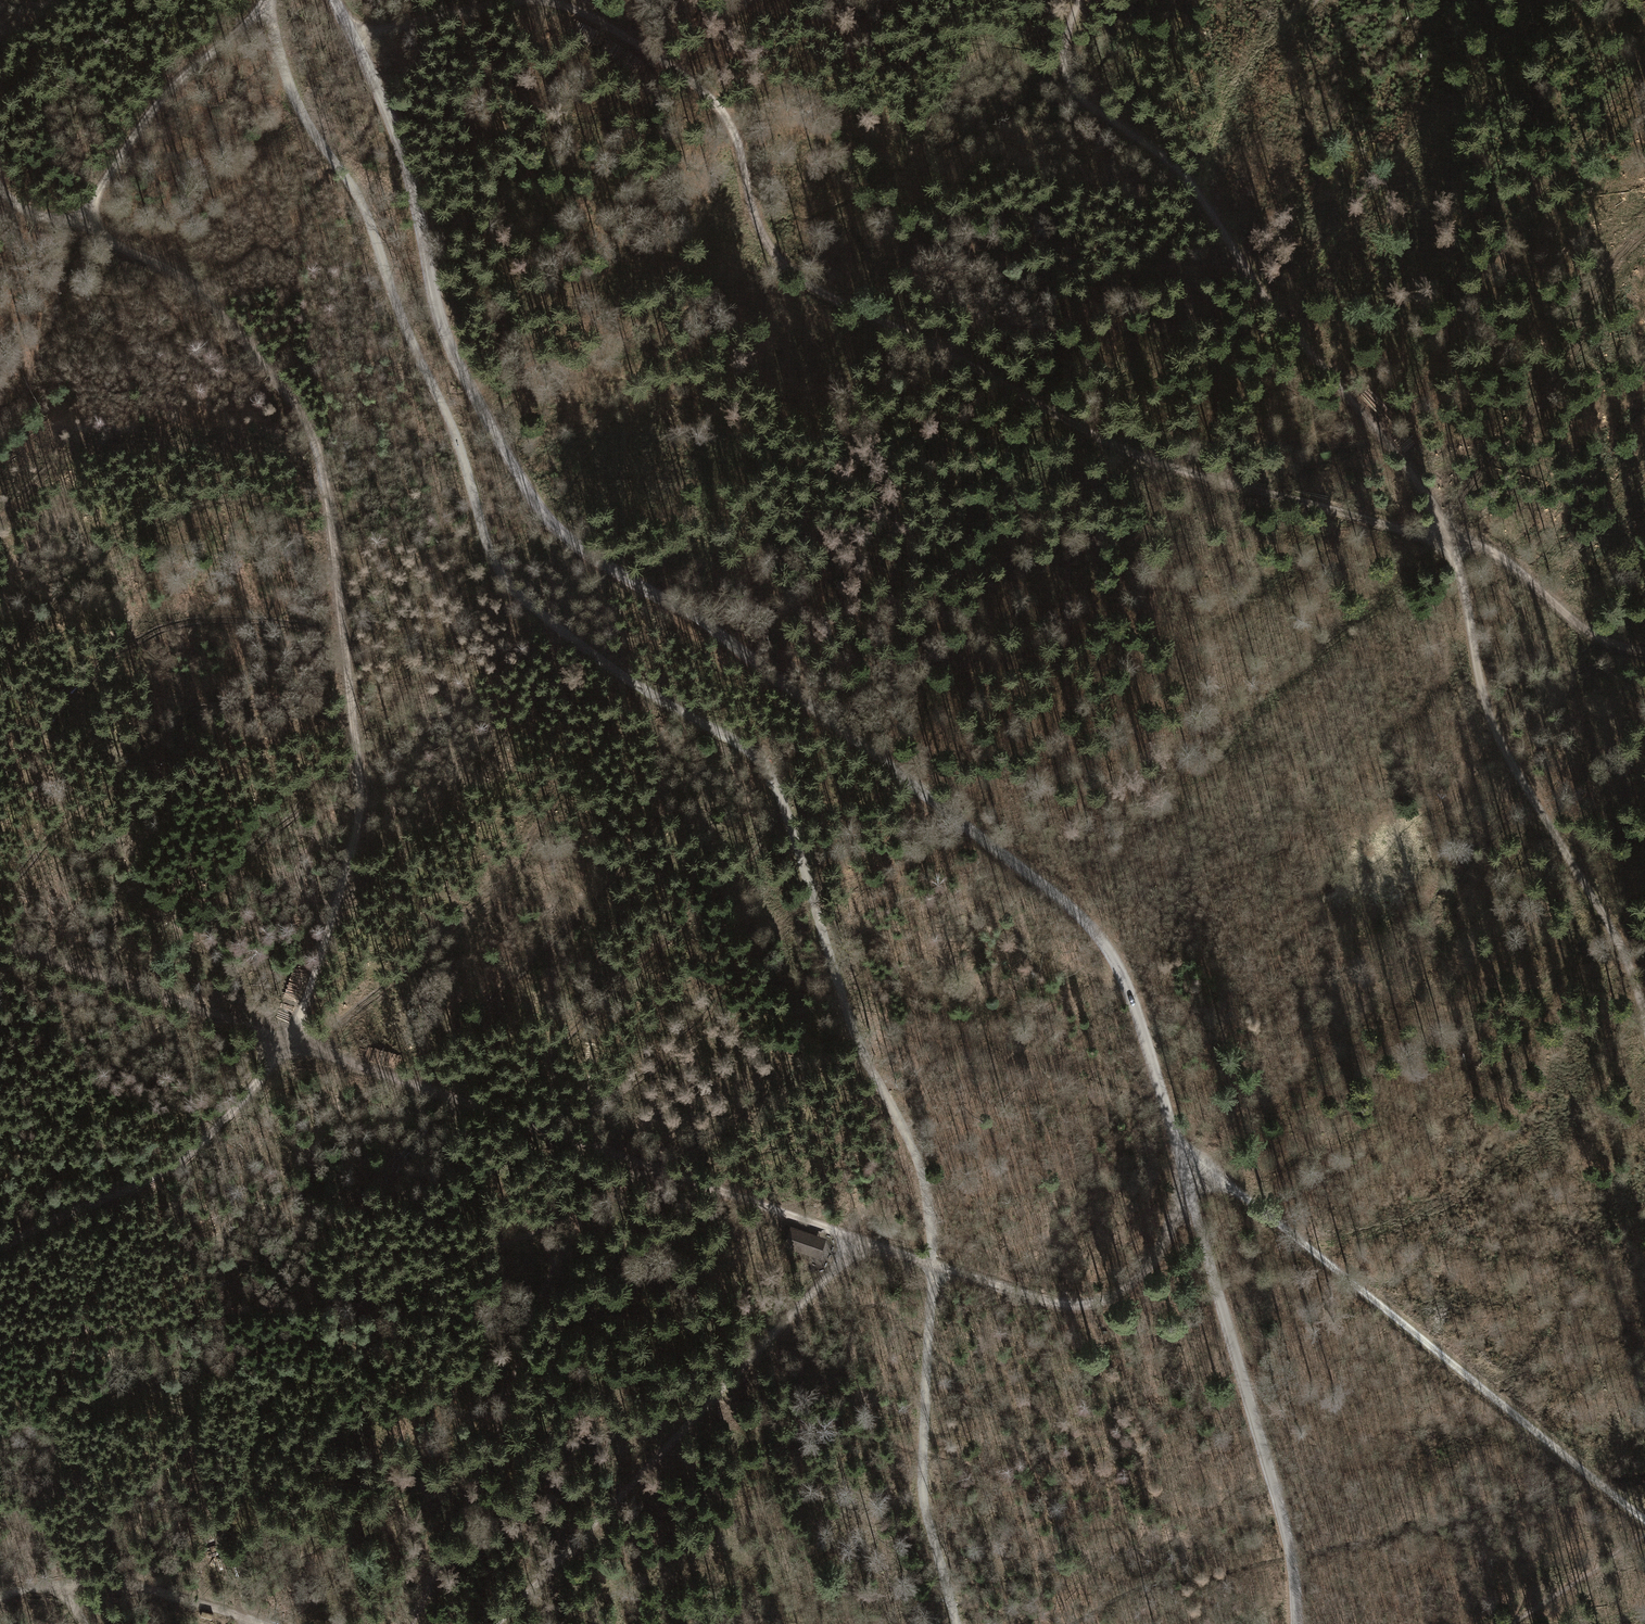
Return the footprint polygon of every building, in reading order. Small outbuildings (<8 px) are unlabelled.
[(826,1239),(791,1226),(783,1247),(819,1259),(826,1239)]
